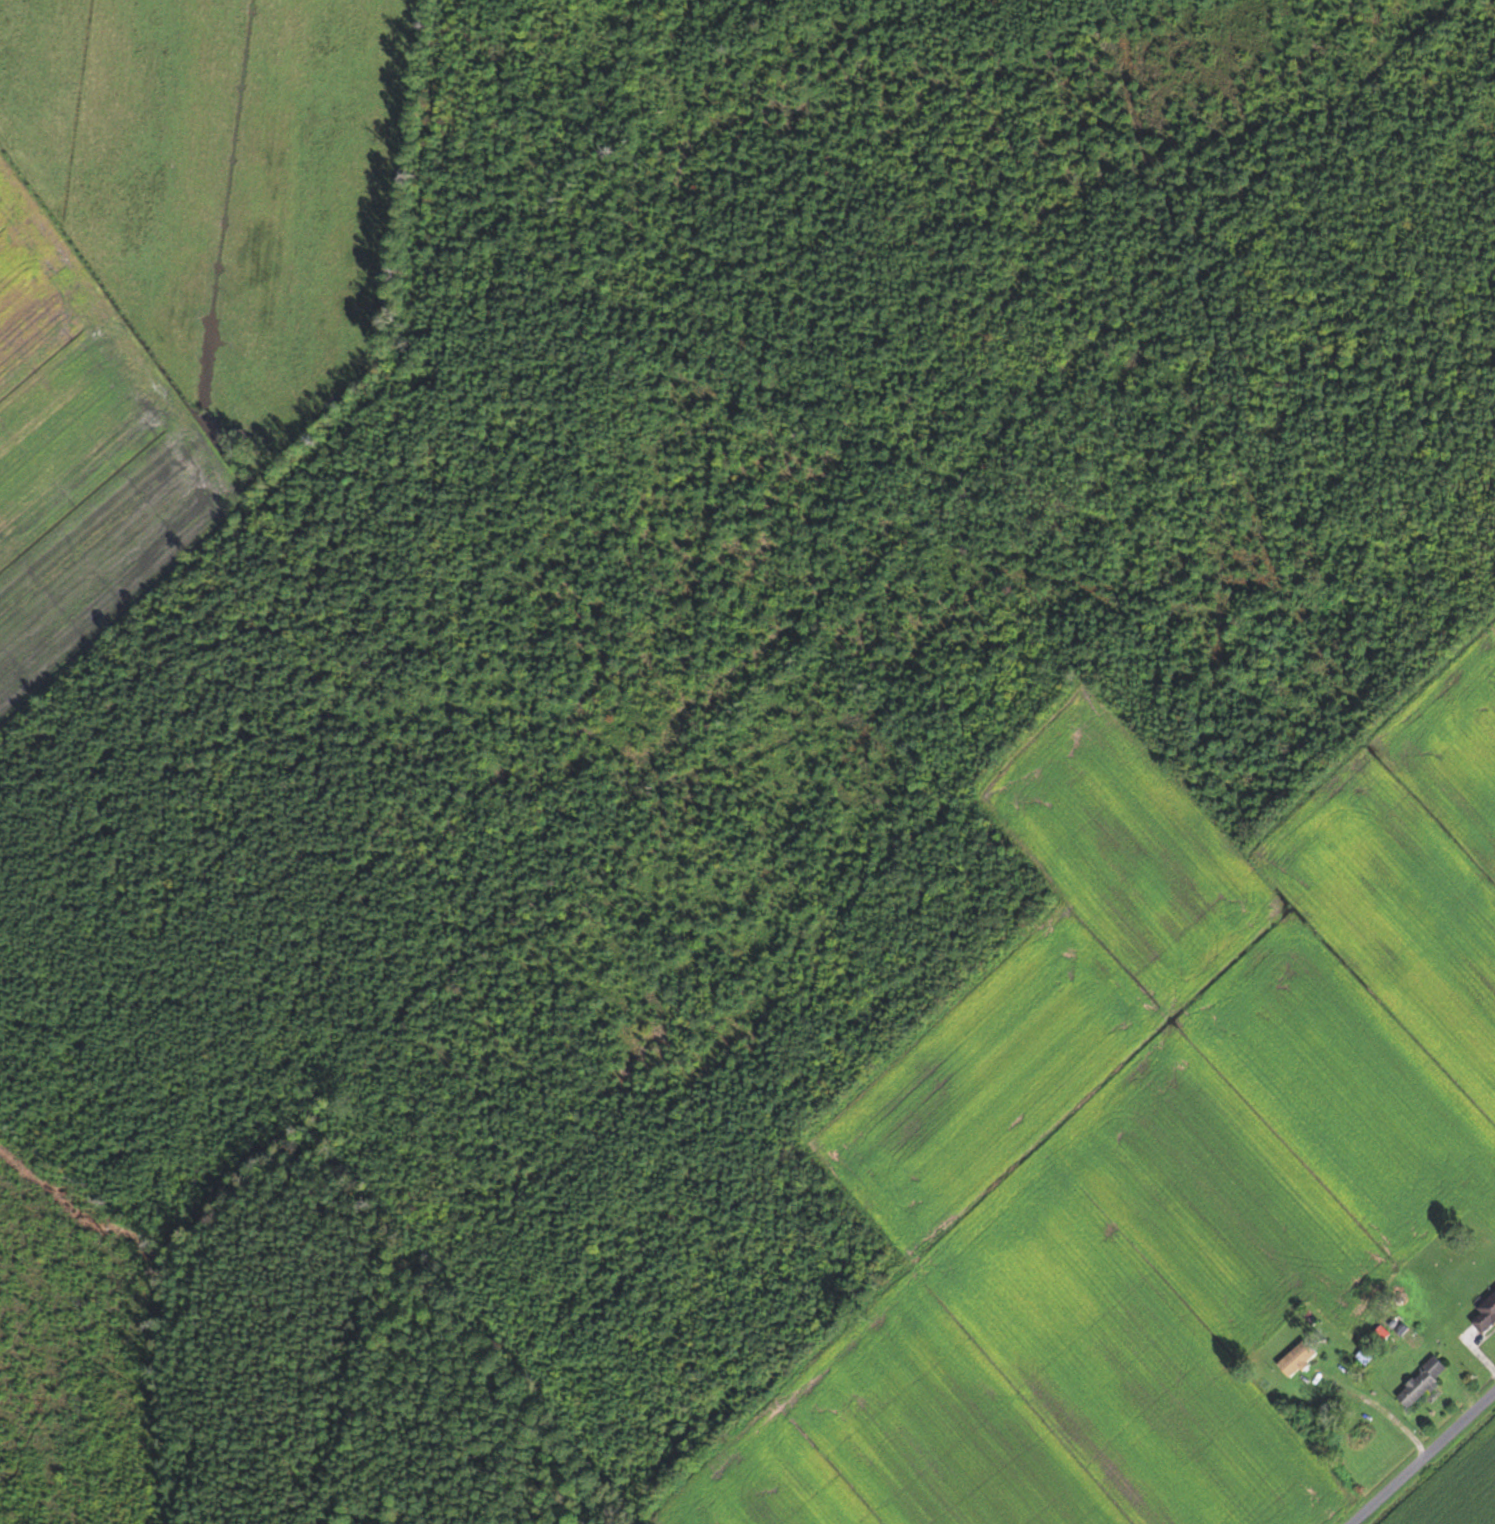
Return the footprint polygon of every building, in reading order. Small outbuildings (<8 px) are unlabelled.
[(1481,1311),(1471,1321),(1484,1333),(1494,1322),(1494,1290),(1477,1307),(1481,1311)] [(1277,1364),(1290,1378),(1318,1352),(1304,1338),(1277,1364)] [(1409,1408),(1448,1368),(1434,1355),(1396,1395),(1409,1408)]
